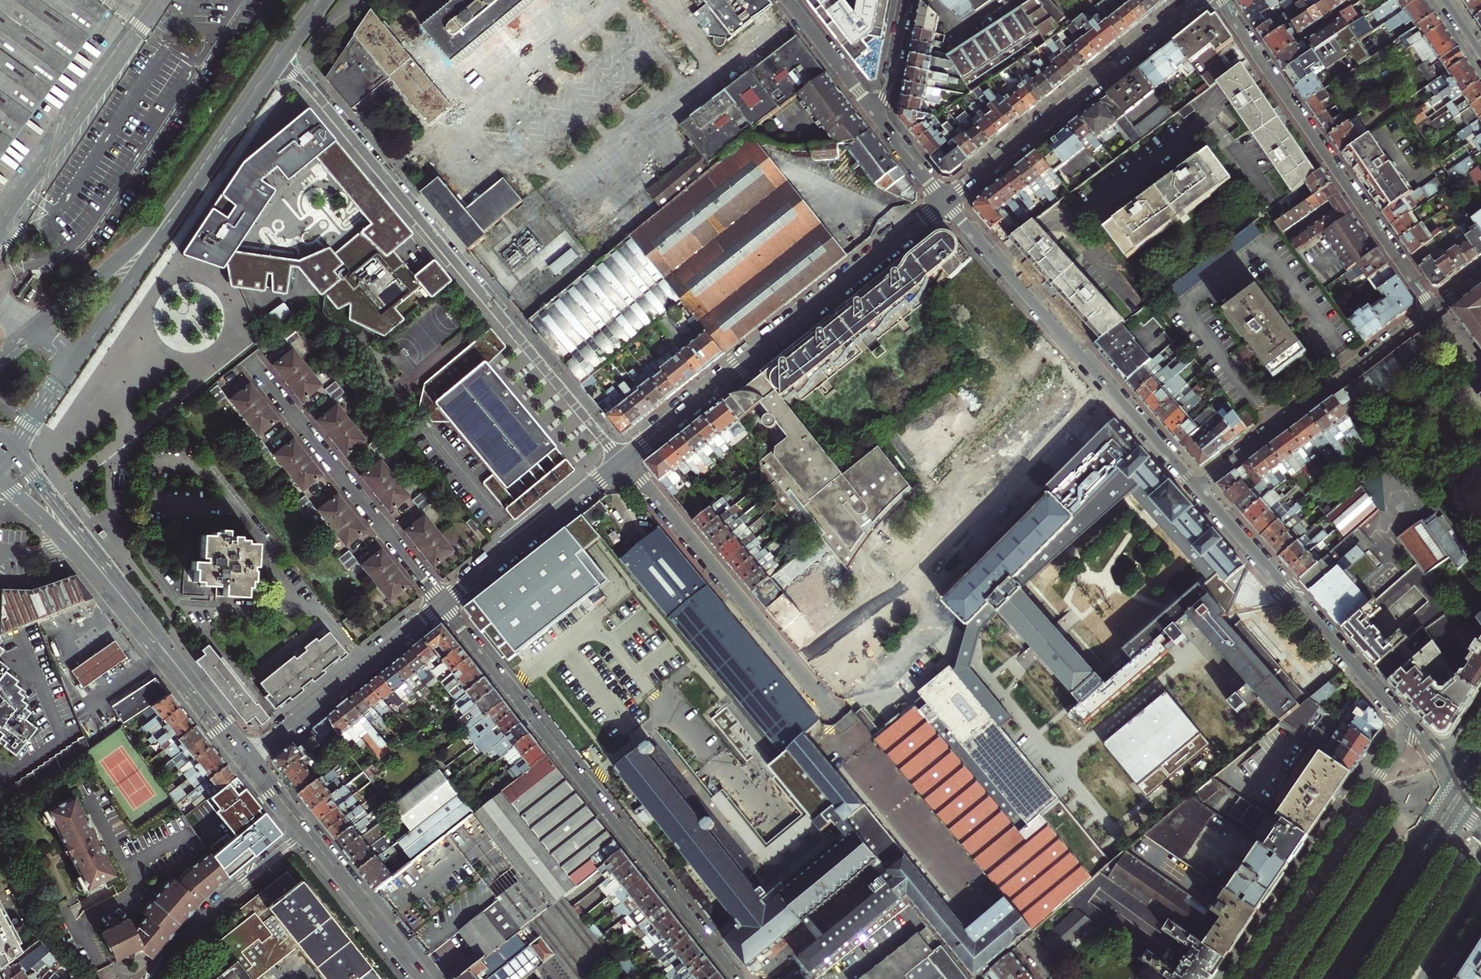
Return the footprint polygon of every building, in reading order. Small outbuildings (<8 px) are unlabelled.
[(96,2),(93,0),(0,0),(0,143),(96,2)] [(414,58),(366,4),(331,85),(353,110),(388,79),(431,127),(453,106),(421,70),(443,51),(470,82),(477,75),(485,79),(490,67),(496,70),(489,47),(499,44),(497,37),(511,43),(513,39),(517,41),(524,26),(525,26),(534,18),(535,22),(591,4),(587,0),(463,0),(427,33),(434,40),(414,58)] [(773,6),(769,0),(708,0),(705,2),(707,4),(704,7),(693,15),(710,37),(714,38),(714,41),(715,43),(716,45),(718,46),(720,47),(723,46),(725,44),(725,42),(726,39),(728,41),(773,6)] [(849,55),(869,81),(876,79),(884,41),(891,0),(860,0),(857,17),(844,0),(807,0),(849,55)] [(960,20),(961,20),(975,11),(976,12),(994,0),(967,0),(966,1),(965,0),(937,0),(960,20)] [(999,3),(1005,20),(948,58),(952,64),(952,65),(971,94),(973,92),(979,88),(1018,63),(1028,57),(1036,51),(1046,45),(1053,40),(1063,34),(1064,33),(1062,31),(1057,26),(1043,9),(1035,0),(996,0),(999,3)] [(1051,2),(1049,0),(1035,0),(1043,9),(1051,2)] [(1116,14),(1130,31),(1135,26),(1140,23),(1126,6),(1119,12),(1118,10),(1119,7),(1114,0),(1105,0),(1116,14)] [(1126,6),(1140,23),(1144,19),(1149,16),(1136,0),(1121,0),(1126,6)] [(1149,16),(1157,9),(1163,5),(1159,0),(1136,0),(1149,16)] [(1245,14),(1266,0),(1235,0),(1245,14)] [(1257,32),(1272,22),(1266,13),(1271,10),(1268,6),(1276,1),(1276,0),(1266,0),(1245,14),(1252,24),(1257,32)] [(1301,0),(1276,0),(1276,1),(1286,12),(1288,11),(1293,7),(1302,1),(1301,0)] [(1302,1),(1310,11),(1317,7),(1324,2),(1327,0),(1301,0),(1302,1)] [(1331,13),(1335,10),(1339,7),(1335,0),(1327,0),(1324,2),(1331,13)] [(1422,0),(1393,0),(1388,3),(1372,14),(1379,24),(1401,9),(1403,12),(1422,0)] [(1436,15),(1431,7),(1426,0),(1422,0),(1403,12),(1385,25),(1391,33),(1405,24),(1406,26),(1409,24),(1413,30),(1436,15)] [(1471,14),(1475,19),(1480,14),(1480,0),(1462,0),(1471,14)] [(1302,1),(1293,7),(1295,9),(1297,8),(1303,16),(1308,13),(1310,11),(1302,1)] [(919,11),(918,20),(938,24),(939,19),(921,2),(919,11)] [(1043,9),(1057,26),(1066,18),(1058,9),(1051,2),(1043,9)] [(1317,7),(1324,18),(1328,15),(1331,13),(1324,2),(1317,7)] [(1107,21),(1121,38),(1126,34),(1130,31),(1116,14),(1110,19),(1108,18),(1109,17),(1109,15),(1100,3),(1095,7),(1107,21)] [(1308,13),(1315,23),(1320,20),(1324,18),(1317,7),(1310,11),(1308,13)] [(1352,8),(1347,11),(1342,15),(1341,15),(1343,18),(1350,29),(1365,19),(1368,16),(1364,11),(1360,13),(1358,18),(1352,8)] [(1263,40),(1264,42),(1279,33),(1274,26),(1276,24),(1278,25),(1286,20),(1288,23),(1292,20),(1292,17),(1288,11),(1286,12),(1272,22),(1257,32),(1259,35),(1263,40)] [(1301,18),(1308,28),(1312,26),(1315,23),(1308,13),(1303,16),(1301,18)] [(1414,46),(1444,26),(1441,22),(1436,15),(1413,30),(1400,39),(1408,50),(1414,46)] [(1084,16),(1074,25),(1098,56),(1107,49),(1115,42),(1096,19),(1090,23),(1084,16)] [(1175,43),(1191,64),(1212,47),(1218,55),(1234,42),(1216,17),(1213,20),(1209,16),(1193,28),(1175,43)] [(1098,17),(1096,19),(1115,42),(1117,41),(1118,40),(1121,38),(1107,21),(1105,23),(1104,24),(1098,17)] [(1301,18),(1292,23),(1299,34),(1304,31),(1308,28),(1301,18)] [(1339,20),(1335,23),(1342,34),(1350,29),(1343,18),(1339,20)] [(1374,32),(1365,19),(1350,29),(1359,42),(1373,33),(1374,32)] [(916,26),(915,32),(935,35),(936,29),(938,24),(918,20),(916,26)] [(1331,26),(1326,29),(1334,40),(1339,36),(1342,34),(1335,23),(1331,26)] [(1063,34),(1087,64),(1093,60),(1098,56),(1074,25),(1067,31),(1064,33),(1063,34)] [(1441,62),(1459,49),(1454,41),(1444,26),(1414,46),(1425,63),(1425,64),(1425,65),(1420,68),(1431,85),(1434,83),(1438,80),(1433,72),(1430,69),(1435,66),(1441,62)] [(1269,49),(1275,58),(1296,43),(1292,38),(1294,37),(1295,34),(1294,32),(1291,32),(1289,33),(1286,28),(1279,33),(1264,42),(1269,49)] [(1323,31),(1318,34),(1325,45),(1333,40),(1334,40),(1326,29),(1323,31)] [(1350,29),(1342,34),(1339,36),(1350,53),(1361,46),(1359,42),(1350,29)] [(914,38),(913,44),(933,48),(943,50),(944,45),(936,43),(934,44),(935,35),(915,32),(914,38)] [(1053,40),(1078,72),(1083,68),(1087,64),(1063,34),(1053,40)] [(1309,40),(1313,45),(1317,51),(1318,50),(1325,45),(1318,34),(1314,37),(1309,40)] [(646,193),(659,207),(662,211),(723,159),(721,156),(798,96),(826,74),(797,36),(679,128),(697,151),(646,193)] [(1048,59),(1051,63),(1066,82),(1072,76),(1078,72),(1053,40),(1046,45),(1053,54),(1048,59)] [(1325,45),(1318,50),(1324,59),(1339,49),(1333,40),(1325,45)] [(1285,72),(1299,63),(1314,53),(1317,51),(1313,45),(1310,47),(1309,46),(1307,48),(1302,41),(1297,45),(1296,43),(1275,58),(1279,64),(1285,72)] [(1222,60),(1232,72),(1241,65),(1247,61),(1240,51),(1234,42),(1218,55),(1222,60)] [(1197,72),(1191,64),(1175,43),(1169,47),(1163,52),(1177,71),(1184,66),(1192,75),(1197,72)] [(912,50),(911,56),(940,62),(952,64),(948,58),(947,57),(936,55),(932,56),(933,48),(913,44),(912,50)] [(1399,52),(1393,44),(1387,48),(1392,56),(1399,52)] [(1371,59),(1361,46),(1350,53),(1360,67),(1371,59)] [(1448,73),(1467,61),(1464,57),(1459,49),(1441,62),(1448,73)] [(1037,67),(1040,71),(1055,90),(1061,85),(1066,82),(1051,63),(1046,67),(1041,61),(1043,59),(1036,51),(1028,57),(1034,64),(1037,67)] [(1177,71),(1163,52),(1157,57),(1151,62),(1166,81),(1178,72),(1177,71)] [(1299,63),(1285,72),(1291,80),(1297,89),(1315,77),(1312,73),(1323,66),(1314,53),(1299,63)] [(909,63),(908,70),(950,78),(951,70),(939,68),(940,62),(911,56),(909,63)] [(1018,63),(1027,74),(1046,97),(1051,94),(1055,90),(1040,71),(1037,74),(1033,70),(1037,67),(1034,64),(1028,57),(1018,63)] [(1206,83),(1210,89),(1217,83),(1232,72),(1222,60),(1201,77),(1206,83)] [(1431,101),(1474,72),(1471,67),(1467,61),(1448,73),(1443,77),(1438,80),(1434,83),(1438,89),(1434,91),(1434,93),(1428,97),(1431,101)] [(952,64),(940,62),(939,68),(951,70),(952,65),(952,64)] [(1166,81),(1151,62),(1146,66),(1139,71),(1154,91),(1164,83),(1167,87),(1169,85),(1166,81)] [(1292,194),(1305,184),(1317,174),(1281,121),(1250,77),(1241,65),(1232,72),(1217,83),(1224,94),(1257,142),(1274,168),(1292,194)] [(1325,70),(1323,66),(1312,73),(1315,77),(1325,70)] [(907,77),(905,85),(934,90),(936,83),(948,85),(950,78),(908,70),(907,77)] [(1154,91),(1139,71),(1124,83),(1107,96),(1113,103),(1114,102),(1124,115),(1154,91)] [(1480,83),(1480,82),(1478,77),(1474,72),(1431,101),(1409,116),(1417,127),(1427,119),(1423,113),(1432,106),(1433,107),(1449,96),(1453,101),(1463,95),(1480,83)] [(848,145),(857,144),(871,133),(859,116),(840,91),(826,74),(798,96),(836,146),(848,145)] [(1022,86),(1037,104),(1042,100),(1046,97),(1027,74),(1022,78),(1020,76),(1017,78),(1022,86)] [(1302,97),(1306,103),(1324,91),(1315,77),(1297,89),(1302,97)] [(996,89),(1001,95),(1020,118),(1024,115),(1029,111),(1008,85),(1005,82),(996,89)] [(1008,85),(1029,111),(1033,108),(1037,104),(1022,86),(1019,88),(1016,84),(1013,87),(1010,83),(1008,85)] [(1210,89),(1206,83),(1195,93),(1198,97),(1210,89)] [(1480,101),(1480,83),(1463,95),(1467,101),(1457,108),(1453,102),(1446,106),(1449,111),(1434,121),(1431,117),(1427,119),(1417,127),(1425,139),(1457,118),(1480,101)] [(904,91),(903,99),(931,104),(940,105),(941,101),(939,98),(940,91),(934,90),(905,85),(904,91)] [(982,112),(1000,134),(1005,130),(1010,126),(984,93),(979,88),(973,92),(978,98),(987,109),(982,112)] [(984,93),(1010,126),(1015,122),(1020,118),(1001,95),(997,99),(989,89),(984,93)] [(1312,112),(1318,120),(1336,107),(1335,104),(1326,110),(1322,103),(1330,98),(1325,90),(1324,91),(1306,103),(1312,112)] [(972,121),(990,143),(995,138),(1000,134),(982,112),(969,95),(963,99),(975,116),(978,116),(972,121)] [(1113,103),(1107,96),(1091,109),(1080,118),(1095,138),(1124,115),(1114,102),(1113,103)] [(901,105),(900,112),(934,118),(938,115),(938,114),(937,112),(930,110),(931,104),(903,99),(901,105)] [(1193,101),(1179,112),(1184,119),(1196,111),(1197,112),(1200,110),(1193,101)] [(1480,119),(1480,101),(1457,118),(1465,130),(1480,119)] [(1174,116),(1164,103),(1134,127),(1144,139),(1174,116)] [(1323,128),(1329,136),(1348,123),(1336,107),(1318,120),(1323,128)] [(433,260),(432,260),(431,260),(414,274),(403,262),(392,270),(383,259),(394,250),(410,235),(411,234),(411,232),(410,232),(309,110),(306,109),(242,162),(182,253),(177,260),(178,261),(215,274),(217,274),(218,273),(222,267),(224,281),(226,289),(226,290),(227,291),(230,291),(242,293),(260,295),(262,277),(267,278),(267,293),(268,296),(280,298),(281,298),(282,296),(286,270),(292,271),(315,298),(317,299),(318,299),(323,295),(336,311),(346,306),(348,306),(348,309),(348,321),(382,338),(402,323),(390,308),(416,287),(427,301),(450,283),(450,281),(450,280),(450,279),(434,261),(433,260)] [(905,126),(911,134),(917,129),(915,126),(917,121),(922,122),(924,125),(934,118),(900,112),(899,119),(905,126)] [(960,128),(979,151),(984,147),(990,143),(972,121),(965,112),(954,120),(960,128)] [(1336,147),(1342,155),(1370,136),(1357,117),(1348,123),(1329,136),(1336,147)] [(915,138),(918,142),(940,124),(934,118),(924,125),(917,129),(911,134),(915,138)] [(1095,138),(1080,118),(1074,123),(1069,127),(1086,148),(1087,150),(1093,146),(1097,150),(1102,146),(1095,138)] [(1480,136),(1480,119),(1465,130),(1459,134),(1463,141),(1466,139),(1470,144),(1473,142),(1480,136)] [(953,140),(968,160),(975,155),(979,151),(960,128),(955,132),(948,123),(942,127),(946,132),(953,140)] [(921,146),(924,150),(946,132),(942,127),(940,124),(918,142),(921,146)] [(1086,148),(1069,127),(1061,133),(1051,142),(1048,144),(1049,145),(1042,152),(1041,151),(1039,152),(1055,173),(1086,148)] [(928,154),(931,158),(953,140),(946,132),(924,150),(928,154)] [(887,153),(871,133),(857,144),(849,150),(878,188),(913,204),(917,201),(917,192),(887,153)] [(1363,185),(1383,214),(1413,194),(1372,134),(1370,136),(1342,155),(1363,185)] [(968,160),(953,140),(931,158),(939,167),(943,172),(951,174),(968,160)] [(665,282),(783,188),(745,142),(723,159),(662,211),(632,235),(629,237),(665,282)] [(837,159),(836,146),(793,148),(793,152),(810,152),(811,160),(814,163),(834,162),(837,159)] [(1433,152),(1441,163),(1446,160),(1439,148),(1433,152)] [(1114,161),(1105,150),(1094,159),(1103,169),(1114,161)] [(1120,217),(1104,229),(1127,259),(1143,247),(1215,193),(1231,180),(1209,150),(1193,162),(1120,217)] [(1055,173),(1039,152),(1038,152),(1032,156),(1027,161),(1047,186),(1054,181),(1058,186),(1062,182),(1055,173)] [(1469,175),(1478,169),(1471,158),(1448,173),(1455,185),(1469,175)] [(1047,186),(1027,161),(1021,165),(1016,170),(1034,193),(1036,195),(1043,189),(1045,192),(1044,194),(1054,207),(1060,202),(1047,186)] [(1480,184),(1480,173),(1478,169),(1469,175),(1477,187),(1480,184)] [(1034,193),(1016,170),(1010,174),(1005,178),(1024,202),(1030,210),(1036,206),(1029,197),(1034,193)] [(1322,192),(1332,185),(1328,179),(1322,170),(1317,174),(1305,184),(1312,194),(1309,196),(1307,193),(1305,193),(1292,202),(1292,204),(1294,207),(1292,208),(1295,211),(1299,208),(1307,203),(1315,197),(1322,192)] [(1024,202),(1005,178),(999,183),(994,187),(1020,219),(1027,227),(1030,224),(1024,216),(1027,213),(1023,208),(1021,209),(1019,206),(1024,202)] [(439,179),(421,195),(469,253),(487,237),(484,234),(524,202),(505,179),(468,210),(466,212),(439,179)] [(1438,180),(1422,190),(1425,195),(1430,202),(1445,191),(1438,180)] [(1332,185),(1322,192),(1329,202),(1328,203),(1330,205),(1330,204),(1341,197),(1336,191),(1332,185)] [(1020,219),(994,187),(988,191),(983,195),(1009,228),(1020,219)] [(700,326),(818,232),(783,188),(665,282),(683,304),(700,326)] [(1388,222),(1392,227),(1412,213),(1413,212),(1412,211),(1417,208),(1414,202),(1425,195),(1422,190),(1421,189),(1413,194),(1383,214),(1388,222)] [(1322,192),(1315,197),(1322,207),(1325,205),(1328,203),(1329,202),(1322,192)] [(1009,228),(983,195),(975,202),(974,210),(984,221),(1005,244),(1010,240),(1015,236),(1009,228)] [(1315,197),(1307,203),(1314,212),(1318,210),(1322,207),(1315,197)] [(1342,199),(1341,197),(1330,204),(1332,207),(1333,209),(1344,202),(1342,199)] [(1342,221),(1352,214),(1349,209),(1344,202),(1333,209),(1334,212),(1335,211),(1342,221)] [(1299,208),(1306,218),(1310,215),(1314,212),(1307,203),(1299,208)] [(659,207),(629,232),(632,235),(662,211),(659,207)] [(1295,211),(1292,213),(1299,223),(1303,220),(1306,218),(1299,208),(1295,211)] [(1335,211),(1334,212),(1331,214),(1328,216),(1335,226),(1342,221),(1335,211)] [(1292,213),(1284,218),(1291,228),(1295,225),(1299,223),(1292,213)] [(1397,234),(1401,240),(1421,226),(1412,213),(1392,227),(1397,234)] [(1472,220),(1480,232),(1480,213),(1472,220)] [(1353,269),(1378,251),(1364,231),(1352,214),(1342,221),(1335,226),(1327,232),(1325,233),(1327,237),(1351,271),(1353,269)] [(1465,235),(1480,256),(1480,255),(1480,232),(1472,220),(1469,215),(1467,217),(1470,221),(1460,228),(1465,235)] [(1335,226),(1328,216),(1324,219),(1320,222),(1327,232),(1335,226)] [(1284,218),(1276,224),(1283,234),(1287,231),(1291,228),(1284,218)] [(1015,236),(1010,240),(1017,248),(1020,251),(1048,282),(1056,291),(1102,341),(1123,325),(1127,322),(1101,294),(1079,269),(1044,231),(1035,221),(1030,224),(1027,227),(1015,236)] [(1327,232),(1320,222),(1316,224),(1313,227),(1319,237),(1325,233),(1327,232)] [(1254,223),(1165,292),(1173,303),(1263,235),(1254,223)] [(1412,257),(1424,247),(1445,231),(1442,227),(1435,232),(1435,235),(1433,237),(1424,224),(1421,226),(1401,240),(1407,249),(1412,257)] [(1319,237),(1313,227),(1309,229),(1305,232),(1312,242),(1319,237)] [(609,249),(612,252),(629,237),(632,235),(629,232),(609,249)] [(723,355),(841,261),(818,232),(700,326),(723,355)] [(1312,242),(1305,232),(1301,235),(1297,237),(1304,247),(1312,242)] [(1456,238),(1453,240),(1470,264),(1472,262),(1480,256),(1465,235),(1457,241),(1456,238)] [(665,282),(629,237),(612,252),(609,255),(598,264),(528,323),(564,366),(665,282)] [(1304,247),(1297,237),(1294,240),(1289,243),(1297,252),(1304,247)] [(1441,247),(1442,248),(1459,272),(1468,265),(1470,264),(1453,240),(1451,237),(1448,238),(1450,241),(1441,247)] [(946,274),(952,282),(972,260),(955,241),(951,244),(950,243),(948,242),(947,241),(945,240),(943,240),(941,240),(940,240),(937,240),(935,241),(933,242),(930,239),(928,241),(911,255),(913,258),(908,262),(906,259),(899,264),(895,268),(900,273),(898,272),(896,272),(895,273),(894,274),(894,275),(893,276),(892,276),(890,276),(888,276),(887,277),(885,278),(884,279),(883,279),(882,280),(878,284),(873,287),(861,297),(865,302),(863,303),(862,303),(861,303),(860,304),(859,305),(856,301),(846,308),(839,314),(843,318),(838,322),(834,317),(818,330),(822,336),(821,337),(818,337),(815,337),(813,337),(810,337),(809,338),(808,338),(805,340),(802,342),(799,345),(804,351),(789,363),(792,366),(789,365),(787,365),(786,366),(786,367),(785,369),(778,361),(776,362),(761,374),(763,376),(762,377),(785,404),(795,395),(799,398),(801,397),(804,395),(807,392),(809,388),(812,384),(812,383),(816,379),(833,365),(836,369),(840,366),(843,362),(845,360),(849,354),(852,350),(860,344),(871,336),(875,340),(880,335),(884,330),(886,328),(887,327),(888,325),(889,324),(890,323),(891,322),(891,321),(892,320),(893,319),(894,318),(895,317),(897,315),(909,306),(912,310),(912,309),(914,308),(915,307),(916,306),(917,305),(920,302),(921,301),(922,299),(925,295),(926,293),(927,291),(928,289),(928,288),(930,283),(928,282),(943,270),(946,274)] [(1415,261),(1418,265),(1430,255),(1424,247),(1412,257),(1415,261)] [(1442,248),(1431,256),(1448,281),(1450,279),(1459,272),(1442,248)] [(550,267),(556,275),(578,256),(572,249),(550,267)] [(392,270),(403,262),(394,250),(383,259),(392,270)] [(1368,281),(1389,267),(1383,259),(1378,251),(1353,269),(1359,278),(1364,275),(1368,281)] [(1431,256),(1430,255),(1418,265),(1433,287),(1439,287),(1445,283),(1448,281),(1431,256)] [(1377,293),(1381,290),(1397,279),(1393,274),(1389,267),(1368,281),(1377,293)] [(1374,312),(1386,328),(1406,313),(1411,309),(1412,300),(1397,279),(1381,290),(1389,301),(1374,312)] [(683,304),(665,282),(564,366),(581,387),(593,377),(615,359),(627,349),(657,325),(683,304)] [(1367,289),(1364,284),(1357,290),(1360,294),(1367,289)] [(1251,347),(1272,376),(1305,351),(1283,320),(1258,287),(1225,312),(1251,347)] [(1451,309),(1480,348),(1480,287),(1451,309)] [(1343,303),(1338,307),(1344,315),(1349,311),(1343,303)] [(290,316),(283,306),(282,306),(281,305),(280,306),(262,319),(261,320),(261,322),(270,332),(271,333),(272,332),(290,318),(291,317),(290,316)] [(1370,307),(1350,323),(1365,343),(1369,341),(1386,328),(1374,312),(1370,307)] [(671,342),(698,375),(711,364),(723,355),(700,326),(681,341),(664,320),(657,325),(671,342)] [(1123,325),(1102,341),(1097,345),(1101,351),(1100,352),(1115,369),(1127,383),(1153,361),(1135,341),(1136,340),(1123,325)] [(281,337),(288,347),(299,338),(291,328),(281,337)] [(1428,328),(1347,389),(1362,409),(1367,407),(1372,405),(1378,402),(1386,398),(1394,392),(1402,383),(1411,373),(1421,361),(1427,353),(1432,346),(1436,339),(1428,328)] [(432,422),(449,422),(491,473),(491,475),(491,476),(491,477),(483,484),(512,519),(513,520),(514,519),(515,519),(569,474),(572,471),(573,470),(573,469),(572,468),(570,465),(487,366),(487,364),(504,349),(505,347),(505,346),(504,345),(491,330),(491,329),(490,329),(488,329),(423,383),(418,405),(418,406),(430,421),(431,422),(432,422)] [(656,363),(678,391),(688,383),(698,375),(671,342),(666,345),(671,351),(656,363)] [(627,349),(615,359),(616,360),(618,362),(630,353),(627,349)] [(295,396),(300,401),(319,386),(291,350),(271,365),(276,371),(295,396)] [(1153,361),(1127,383),(1133,390),(1136,394),(1150,381),(1163,370),(1158,364),(1164,358),(1160,354),(1153,361)] [(646,373),(667,399),(673,395),(678,391),(656,363),(654,361),(643,369),(646,373)] [(1150,381),(1136,394),(1142,400),(1145,404),(1179,375),(1189,366),(1185,361),(1173,371),(1168,366),(1163,370),(1150,381)] [(631,378),(656,409),(661,404),(667,399),(646,373),(640,379),(634,371),(629,376),(631,378)] [(1179,375),(1145,404),(1151,411),(1154,414),(1188,385),(1179,375)] [(621,388),(645,418),(652,412),(656,409),(631,378),(626,383),(620,376),(615,381),(621,388)] [(593,377),(581,387),(585,391),(587,393),(598,384),(593,377)] [(861,549),(875,533),(887,518),(900,503),(912,493),(907,487),(877,448),(842,475),(789,409),(785,404),(762,377),(746,390),(740,394),(736,395),(733,396),(730,397),(732,399),(725,404),(741,422),(760,408),(767,418),(766,419),(765,422),(765,424),(767,427),(769,428),(771,429),(774,429),(776,428),(786,441),(761,462),(763,473),(763,477),(759,480),(770,493),(778,503),(795,523),(803,532),(812,543),(778,572),(753,593),(760,602),(767,610),(835,552),(849,569),(861,549)] [(323,389),(332,401),(343,392),(334,381),(323,389)] [(228,400),(256,436),(277,419),(272,413),(253,390),(248,384),(228,400)] [(205,394),(214,405),(225,396),(216,385),(205,394)] [(1188,385),(1154,414),(1160,421),(1164,425),(1197,396),(1188,385)] [(606,393),(610,397),(634,426),(640,422),(645,418),(621,388),(617,391),(620,395),(619,396),(612,387),(606,393)] [(1344,390),(1334,397),(1345,412),(1348,409),(1345,406),(1350,403),(1352,400),(1344,390)] [(1197,396),(1164,425),(1169,431),(1173,435),(1191,419),(1187,414),(1202,401),(1197,395),(1197,396)] [(610,397),(598,407),(622,435),(628,431),(634,426),(610,397)] [(1345,412),(1334,397),(1332,399),(1323,406),(1343,435),(1350,430),(1357,440),(1359,439),(1363,444),(1366,441),(1345,412)] [(741,422),(725,404),(724,402),(715,409),(705,417),(721,436),(725,433),(731,440),(745,428),(741,422)] [(1224,408),(1218,414),(1239,438),(1247,432),(1249,431),(1247,428),(1238,417),(1227,402),(1223,406),(1224,408)] [(340,452),(344,457),(363,441),(335,405),(315,421),(321,428),(340,452)] [(1343,435),(1323,406),(1314,413),(1310,415),(1331,444),(1338,454),(1344,450),(1336,440),(1343,435)] [(1245,411),(1238,417),(1247,428),(1254,422),(1252,420),(1245,411)] [(1211,423),(1215,429),(1229,445),(1232,444),(1239,438),(1218,414),(1216,415),(1218,419),(1216,421),(1213,418),(1211,419),(1209,421),(1211,423)] [(1191,419),(1173,435),(1177,440),(1182,445),(1193,435),(1195,433),(1200,429),(1204,426),(1207,423),(1209,421),(1211,419),(1207,415),(1198,423),(1200,425),(1198,427),(1191,419)] [(1331,444),(1310,415),(1303,421),(1300,423),(1321,452),(1331,444)] [(721,436),(705,417),(698,422),(693,426),(715,452),(725,464),(729,460),(724,454),(725,453),(720,447),(726,442),(721,436)] [(1224,541),(1224,540),(1215,530),(1195,508),(1195,507),(1189,500),(1189,501),(1184,496),(1180,491),(1178,489),(1179,488),(1173,481),(1172,482),(1152,459),(1153,458),(1144,448),(1143,449),(1117,418),(964,573),(969,578),(945,603),(969,627),(990,606),(997,613),(1082,702),(1084,704),(1164,635),(1168,632),(1177,643),(1187,635),(1177,624),(1188,615),(1211,595),(1213,593),(1246,566),(1224,541)] [(1321,452),(1300,423),(1298,425),(1290,431),(1312,461),(1313,462),(1323,454),(1321,452)] [(715,452),(693,426),(687,431),(682,435),(703,461),(708,467),(713,462),(708,457),(715,452)] [(1200,429),(1203,433),(1220,452),(1227,447),(1229,445),(1215,429),(1210,433),(1204,426),(1200,429)] [(1312,461),(1290,431),(1282,436),(1280,438),(1302,468),(1308,477),(1312,473),(1306,465),(1312,461)] [(1193,439),(1210,460),(1215,456),(1220,452),(1203,433),(1199,437),(1195,433),(1193,435),(1195,437),(1193,439)] [(703,461),(682,435),(676,440),(670,444),(691,470),(696,476),(701,471),(697,466),(703,461)] [(1193,435),(1182,445),(1192,458),(1200,467),(1210,460),(1193,439),(1195,437),(1193,435)] [(367,444),(376,455),(387,447),(378,436),(367,444)] [(1302,468),(1280,438),(1278,440),(1270,446),(1292,476),(1302,468)] [(272,455),(300,491),(321,475),(315,468),(297,445),(292,439),(272,455)] [(250,448),(259,460),(269,451),(260,440),(250,448)] [(691,470),(670,444),(664,449),(659,453),(680,480),(685,485),(690,481),(685,475),(691,470)] [(1292,476),(1270,446),(1262,452),(1259,454),(1281,484),(1292,476)] [(680,480),(659,453),(646,464),(657,478),(672,496),(678,491),(673,486),(680,480)] [(1281,484),(1259,454),(1256,456),(1249,462),(1263,480),(1271,491),(1273,490),(1281,484)] [(384,507),(387,512),(407,496),(379,460),(359,476),(363,482),(384,507)] [(1263,480),(1249,462),(1243,466),(1249,475),(1257,486),(1263,480)] [(1249,475),(1243,466),(1239,469),(1217,486),(1222,492),(1226,496),(1249,475)] [(1384,467),(1327,517),(1347,540),(1359,529),(1379,511),(1380,512),(1386,512),(1384,467)] [(1123,471),(1014,580),(1022,588),(1131,494),(1206,578),(1215,570),(1204,557),(1201,559),(1192,548),(1194,546),(1174,524),(1172,526),(1158,510),(1149,500),(1151,498),(1131,476),(1129,478),(1123,471)] [(1249,475),(1226,496),(1231,503),(1235,507),(1257,486),(1249,475)] [(1257,486),(1235,507),(1240,512),(1244,517),(1271,491),(1263,480),(1257,486)] [(1271,491),(1244,517),(1249,523),(1253,527),(1282,500),(1273,490),(1271,491)] [(411,499),(420,510),(430,502),(422,491),(411,499)] [(775,506),(778,503),(770,493),(768,496),(775,506)] [(304,494),(293,503),(302,514),(313,505),(304,494)] [(316,510),(345,546),(365,530),(360,524),(341,500),(336,494),(316,510)] [(698,527),(703,532),(728,511),(724,506),(727,503),(725,501),(731,497),(728,494),(694,522),(698,527)] [(1282,500),(1253,527),(1258,532),(1262,537),(1297,505),(1294,500),(1291,501),(1287,504),(1283,499),(1282,500)] [(610,512),(601,500),(583,514),(584,515),(593,525),(610,512)] [(1299,503),(1297,505),(1262,537),(1268,543),(1272,548),(1300,523),(1294,516),(1304,508),(1299,503)] [(737,504),(728,511),(703,532),(707,538),(711,542),(737,521),(733,516),(736,513),(737,508),(739,507),(737,504)] [(422,514),(402,531),(407,536),(429,562),(432,566),(451,550),(422,514)] [(740,518),(737,521),(711,542),(715,548),(719,552),(744,531),(740,527),(745,523),(745,522),(749,519),(745,514),(744,515),(740,518)] [(1423,520),(1398,538),(1418,566),(1425,575),(1432,570),(1450,558),(1459,570),(1472,560),(1472,561),(1474,560),(1443,517),(1439,520),(1435,514),(1424,521),(1423,520)] [(466,520),(475,530),(480,526),(472,515),(466,520)] [(478,599),(467,608),(474,617),(473,619),(503,657),(505,655),(508,660),(610,579),(586,549),(593,544),(602,536),(593,525),(584,515),(549,543),(548,542),(537,550),(539,552),(479,600),(478,599)] [(757,520),(752,525),(756,530),(762,525),(757,520)] [(799,536),(803,532),(795,523),(791,526),(799,536)] [(1308,534),(1300,523),(1272,548),(1277,555),(1281,558),(1306,536),(1308,534)] [(785,756),(806,737),(821,722),(660,527),(644,541),(642,538),(636,540),(629,544),(632,551),(621,560),(682,634),(733,696),(749,715),(784,757),(785,756)] [(749,527),(744,531),(719,552),(724,558),(728,562),(757,538),(749,527)] [(1311,542),(1306,536),(1281,558),(1287,565),(1291,570),(1317,547),(1334,531),(1332,528),(1327,528),(1311,542)] [(1347,540),(1331,553),(1300,581),(1307,588),(1314,596),(1372,544),(1359,529),(1347,540)] [(209,566),(196,567),(197,575),(200,575),(201,586),(223,584),(223,585),(230,585),(231,593),(254,591),(254,584),(257,584),(256,578),(259,578),(258,566),(257,567),(254,540),(247,541),(247,538),(240,538),(239,535),(232,536),(232,540),(227,541),(226,531),(219,531),(219,535),(212,536),(212,539),(205,540),(207,562),(209,562),(209,566)] [(761,542),(757,538),(728,562),(732,568),(736,572),(761,552),(756,546),(761,542)] [(1314,596),(1344,631),(1377,601),(1363,586),(1384,568),(1371,553),(1376,549),(1372,544),(1314,596)] [(766,547),(761,552),(736,572),(740,578),(744,583),(769,561),(765,556),(770,552),(766,547)] [(1322,553),(1317,547),(1291,570),(1296,576),(1300,581),(1331,553),(1327,548),(1322,553)] [(337,558),(346,569),(357,561),(348,550),(337,558)] [(361,565),(389,601),(409,585),(405,580),(385,555),(380,550),(361,565)] [(774,557),(769,561),(744,583),(749,588),(753,593),(778,572),(774,567),(778,563),(774,557)] [(1246,566),(1213,593),(1211,595),(1228,615),(1248,568),(1246,566)] [(1425,631),(1451,612),(1433,586),(1425,575),(1418,566),(1377,601),(1344,631),(1349,636),(1361,649),(1370,660),(1378,668),(1404,645),(1423,628),(1425,631)] [(1440,581),(1432,570),(1425,575),(1433,586),(1440,581)] [(0,606),(0,636),(37,621),(93,597),(75,574),(70,576),(55,582),(31,590),(0,589),(0,606)] [(1281,722),(1308,700),(1239,621),(1232,627),(1225,619),(1228,615),(1211,595),(1188,615),(1191,618),(1259,696),(1257,697),(1261,704),(1263,706),(1265,709),(1267,711),(1270,713),(1271,715),(1276,719),(1278,718),(1281,722)] [(957,669),(954,670),(1001,727),(1014,717),(972,666),(980,629),(997,613),(990,606),(969,627),(957,669)] [(1460,623),(1451,612),(1425,631),(1435,645),(1442,656),(1450,668),(1465,657),(1453,640),(1450,642),(1446,637),(1449,631),(1460,623)] [(348,617),(342,621),(351,632),(357,627),(348,617)] [(435,632),(426,640),(437,654),(439,653),(437,650),(442,647),(450,657),(463,647),(445,624),(435,632)] [(264,696),(276,711),(347,654),(324,626),(257,680),(268,693),(264,696)] [(1075,709),(1085,721),(1170,650),(1167,647),(1164,643),(1168,639),(1164,635),(1084,704),(1082,702),(1075,709)] [(126,657),(114,640),(101,649),(82,662),(70,670),(82,687),(113,666),(126,657)] [(420,644),(415,648),(433,671),(436,669),(431,662),(435,659),(440,665),(444,662),(437,654),(426,640),(420,644)] [(1479,693),(1480,690),(1480,640),(1478,643),(1471,654),(1474,656),(1469,664),(1472,666),(1467,673),(1462,674),(1458,679),(1479,693)] [(1404,645),(1378,668),(1384,676),(1391,683),(1417,660),(1404,645)] [(1406,700),(1412,707),(1438,736),(1440,737),(1442,737),(1443,738),(1445,738),(1447,737),(1449,737),(1450,736),(1451,735),(1454,732),(1466,714),(1479,693),(1458,679),(1443,693),(1424,672),(1442,656),(1435,645),(1417,660),(1391,683),(1406,700)] [(463,647),(450,657),(444,662),(440,665),(436,669),(433,671),(434,673),(437,677),(450,667),(454,672),(471,658),(468,654),(463,647)] [(409,653),(404,657),(427,686),(429,689),(440,681),(437,677),(434,673),(433,671),(415,648),(409,653)] [(567,649),(524,680),(592,772),(610,759),(616,767),(641,749),(567,649)] [(398,662),(393,666),(416,695),(420,700),(426,695),(428,698),(433,695),(431,691),(429,689),(427,686),(404,657),(398,662)] [(471,658),(454,672),(458,678),(445,687),(449,692),(456,686),(479,668),(477,665),(471,658)] [(1,745),(15,755),(36,727),(24,717),(29,710),(24,706),(26,704),(21,699),(23,696),(18,691),(20,688),(15,683),(17,680),(6,671),(8,667),(0,660),(0,732),(1,733),(0,735),(0,738),(4,741),(1,745)] [(1004,897),(1032,931),(1066,902),(1100,873),(1103,871),(1108,867),(1113,862),(1001,727),(954,670),(950,665),(919,692),(923,697),(888,726),(869,703),(854,716),(1004,897)] [(1326,684),(1340,673),(1333,665),(1319,676),(1326,684)] [(388,670),(382,674),(401,699),(407,694),(411,699),(416,695),(393,666),(388,670)] [(479,668),(456,686),(460,691),(452,696),(456,701),(487,678),(484,674),(479,668)] [(1308,700),(1318,706),(1348,681),(1340,673),(1326,684),(1308,700)] [(377,679),(371,683),(389,707),(395,702),(403,712),(408,708),(401,699),(382,674),(377,679)] [(161,700),(169,694),(162,685),(156,677),(112,706),(124,724),(143,712),(151,707),(161,700)] [(487,678),(456,701),(453,704),(463,717),(496,690),(493,685),(487,678)] [(367,687),(362,691),(381,717),(389,712),(391,715),(393,713),(389,707),(371,683),(367,687)] [(496,690),(463,717),(459,720),(464,727),(461,729),(465,735),(472,729),(476,726),(480,723),(506,702),(502,697),(496,690)] [(357,695),(352,699),(371,725),(376,721),(384,731),(389,727),(381,717),(362,691),(357,695)] [(1213,744),(1169,691),(1106,744),(1150,797),(1213,744)] [(148,730),(179,705),(174,700),(170,694),(169,694),(161,700),(151,707),(157,715),(149,721),(142,726),(146,731),(148,730)] [(1247,704),(1238,694),(1229,702),(1238,712),(1247,704)] [(649,744),(643,749),(619,768),(617,770),(644,804),(634,812),(646,827),(656,819),(741,927),(725,940),(747,968),(756,961),(785,937),(800,956),(804,952),(790,934),(871,869),(874,867),(847,832),(845,833),(840,828),(842,827),(786,760),(777,767),(740,722),(749,715),(733,696),(711,714),(716,719),(714,721),(749,763),(755,758),(803,816),(768,845),(724,791),(715,798),(669,742),(656,752),(656,748),(654,745),(649,744)] [(1373,743),(1386,725),(1370,707),(1361,697),(1350,711),(1349,710),(1347,710),(1347,711),(1346,712),(1341,719),(1341,722),(1343,723),(1373,743)] [(345,704),(339,709),(361,738),(368,733),(380,749),(381,748),(386,754),(390,751),(371,725),(352,699),(345,704)] [(1311,746),(1352,774),(1365,755),(1373,743),(1343,723),(1333,738),(1316,727),(1326,712),(1318,706),(1308,700),(1281,722),(1278,724),(1311,746)] [(472,729),(465,735),(462,737),(471,747),(476,743),(515,713),(512,709),(506,702),(480,723),(484,729),(477,735),(472,729)] [(156,739),(187,715),(183,711),(179,705),(148,730),(151,734),(152,736),(148,738),(148,741),(150,744),(156,739)] [(157,715),(151,707),(143,712),(149,721),(157,715)] [(334,713),(331,716),(338,731),(345,745),(353,739),(357,744),(362,740),(361,738),(339,709),(334,713)] [(515,713),(476,743),(485,754),(494,747),(523,724),(520,720),(515,713)] [(164,750),(195,725),(190,720),(187,715),(156,739),(164,750)] [(969,978),(982,978),(985,976),(990,972),(987,968),(1016,945),(1018,948),(1025,942),(1034,934),(1032,931),(1004,897),(965,930),(806,737),(785,756),(784,757),(749,715),(740,722),(777,767),(786,760),(842,827),(840,828),(845,833),(847,832),(874,867),(881,861),(891,875),(885,880),(907,907),(909,906),(926,926),(969,978)] [(323,722),(315,729),(325,742),(338,731),(331,716),(323,722)] [(523,724),(494,747),(503,757),(531,734),(528,730),(523,724)] [(172,759),(202,735),(198,730),(195,725),(164,750),(172,759)] [(281,770),(284,774),(313,751),(325,742),(315,729),(277,759),(277,762),(276,764),(281,770)] [(531,734),(503,757),(509,765),(507,767),(509,770),(540,745),(537,741),(531,734)] [(179,770),(211,745),(206,740),(202,735),(172,759),(165,765),(169,770),(175,765),(179,770)] [(186,780),(218,755),(215,750),(211,745),(179,770),(186,780)] [(540,745),(509,770),(507,772),(515,783),(549,756),(546,752),(540,745)] [(1278,816),(1284,821),(1309,837),(1337,796),(1352,774),(1311,746),(1273,802),(1283,809),(1278,816)] [(294,786),(301,795),(319,781),(311,770),(322,762),(313,751),(284,774),(294,786)] [(194,790),(226,765),(222,760),(218,755),(186,780),(182,783),(184,785),(189,782),(194,790)] [(524,928),(531,923),(547,909),(564,896),(598,870),(606,863),(599,853),(615,840),(549,756),(515,783),(474,816),(498,847),(525,880),(499,900),(522,930),(524,928)] [(206,799),(235,776),(231,771),(226,765),(194,790),(187,795),(191,801),(201,793),(206,799)] [(308,803),(314,811),(340,790),(333,781),(342,775),(336,768),(319,781),(301,795),(308,803)] [(448,769),(444,772),(449,778),(453,775),(448,769)] [(351,794),(353,797),(371,782),(363,772),(359,775),(365,782),(351,794)] [(439,773),(437,772),(390,808),(410,833),(398,842),(415,862),(436,845),(472,817),(463,806),(460,802),(439,773)] [(210,852),(228,877),(281,833),(267,816),(235,776),(206,799),(202,803),(213,817),(209,821),(225,840),(210,852)] [(1211,781),(1195,794),(1204,804),(1219,791),(1211,781)] [(166,789),(169,794),(176,788),(173,784),(166,789)] [(176,804),(187,795),(179,785),(176,788),(169,794),(176,804)] [(319,817),(322,821),(353,797),(351,794),(345,786),(340,790),(314,811),(319,817)] [(327,827),(330,831),(357,809),(354,805),(363,797),(359,792),(353,797),(322,821),(327,827)] [(78,874),(75,876),(82,891),(114,874),(74,796),(42,813),(49,827),(53,825),(78,874)] [(1145,836),(1182,861),(1214,813),(1191,798),(1145,836)] [(1240,798),(1229,815),(1251,829),(1262,812),(1251,805),(1240,798)] [(334,837),(337,841),(357,825),(363,821),(369,816),(361,806),(357,809),(330,831),(334,837)] [(342,846),(345,851),(366,834),(362,829),(366,826),(363,821),(357,825),(337,841),(342,846)] [(1309,837),(1284,821),(1266,848),(1291,864),(1309,837)] [(350,857),(353,861),(374,844),(370,839),(374,836),(370,830),(366,834),(345,851),(350,857)] [(1125,853),(1199,903),(1212,882),(1182,861),(1145,836),(1125,853)] [(620,845),(615,840),(599,853),(606,863),(623,850),(620,845)] [(357,867),(361,871),(382,855),(378,849),(382,846),(378,841),(374,844),(353,861),(357,867)] [(1258,913),(1291,864),(1266,848),(1262,845),(1229,893),(1258,913)] [(367,879),(372,885),(390,871),(396,866),(396,863),(391,856),(396,852),(392,847),(382,855),(361,871),(367,879)] [(625,853),(623,850),(606,863),(598,870),(606,880),(631,860),(625,853)] [(102,933),(116,961),(139,949),(149,957),(150,957),(152,957),(153,957),(154,956),(171,936),(202,898),(228,877),(210,852),(181,875),(176,882),(171,877),(142,912),(147,917),(135,931),(129,919),(102,933)] [(1223,919),(1213,912),(1199,903),(1125,853),(1113,862),(1108,867),(1114,871),(1111,876),(1103,871),(1100,873),(1171,922),(1205,945),(1223,919)] [(637,868),(631,860),(606,880),(600,885),(609,896),(640,871),(637,868)] [(806,967),(815,978),(907,907),(885,880),(891,875),(881,861),(874,867),(871,869),(875,874),(873,875),(879,883),(871,889),(876,897),(804,952),(800,956),(798,957),(806,967)] [(375,889),(377,892),(395,878),(390,871),(372,885),(375,889)] [(645,878),(640,871),(609,896),(617,906),(648,882),(645,878)] [(226,970),(215,978),(262,978),(300,948),(325,978),(380,978),(354,947),(302,882),(298,885),(288,873),(237,913),(241,919),(207,946),(226,970)] [(1100,873),(1066,902),(1078,912),(1094,924),(1143,962),(1150,953),(1152,949),(1089,903),(1099,889),(1163,933),(1165,931),(1171,922),(1100,873)] [(654,888),(648,882),(617,906),(615,908),(620,915),(629,914),(657,892),(654,888)] [(1226,959),(1258,913),(1229,893),(1227,891),(1213,912),(1223,919),(1205,945),(1226,959)] [(662,900),(657,892),(629,914),(625,917),(634,928),(665,903),(662,900)] [(575,978),(590,978),(614,960),(598,939),(589,928),(581,918),(572,907),(564,896),(547,909),(531,923),(541,936),(555,954),(575,978)] [(499,948),(522,930),(499,900),(458,933),(469,946),(476,956),(447,978),(459,978),(499,948)] [(579,901),(572,907),(581,918),(588,912),(579,901)] [(0,971),(8,965),(23,952),(19,945),(21,943),(0,903),(0,970),(0,971)] [(671,910),(665,903),(634,928),(642,939),(642,938),(674,914),(671,910)] [(1094,924),(1078,912),(1042,943),(1048,951),(1055,959),(1094,924)] [(680,921),(674,914),(642,938),(650,949),(682,924),(680,921)] [(1226,959),(1205,945),(1171,922),(1165,931),(1197,952),(1191,962),(1189,960),(1190,958),(1189,958),(1187,961),(1188,961),(1186,964),(1186,963),(1184,965),(1186,966),(1186,965),(1188,966),(1182,975),(1150,953),(1143,962),(1148,966),(1169,978),(1213,978),(1226,959)] [(531,923),(524,928),(534,942),(541,936),(531,923)] [(687,931),(682,924),(650,949),(659,960),(690,935),(687,931)] [(594,925),(589,928),(598,939),(602,935),(594,925)] [(926,926),(859,978),(969,978),(926,926)] [(695,941),(690,935),(659,960),(666,969),(672,964),(698,944),(695,941)] [(534,971),(555,954),(541,936),(534,942),(510,962),(488,978),(523,978),(534,971)] [(43,943),(32,952),(39,961),(40,959),(50,951),(43,943)] [(698,944),(672,964),(675,968),(667,975),(667,977),(669,978),(671,978),(673,978),(705,953),(702,950),(698,944)] [(1459,978),(1480,978),(1480,944),(1459,978)] [(510,962),(499,948),(459,978),(488,978),(510,962)] [(50,951),(40,959),(50,969),(58,959),(50,951)] [(32,952),(25,957),(32,966),(39,961),(32,952)] [(629,978),(635,978),(641,974),(624,952),(614,960),(629,978)] [(705,953),(673,978),(674,978),(690,978),(712,962),(709,958),(705,953)] [(555,954),(534,971),(540,978),(575,978),(555,954)] [(1027,972),(1020,963),(1012,954),(990,972),(985,976),(987,978),(1019,978),(1027,972)] [(17,963),(23,970),(24,972),(31,967),(32,966),(25,957),(17,963)] [(32,966),(31,967),(37,973),(46,965),(40,959),(39,961),(32,966)] [(712,962),(690,978),(711,978),(720,972),(717,968),(712,962)] [(0,971),(2,973),(5,978),(11,978),(23,970),(17,963),(15,965),(13,964),(9,967),(8,965),(0,971)] [(791,978),(815,978),(806,967),(791,978)] [(11,978),(23,978),(27,976),(24,972),(23,970),(11,978)]
